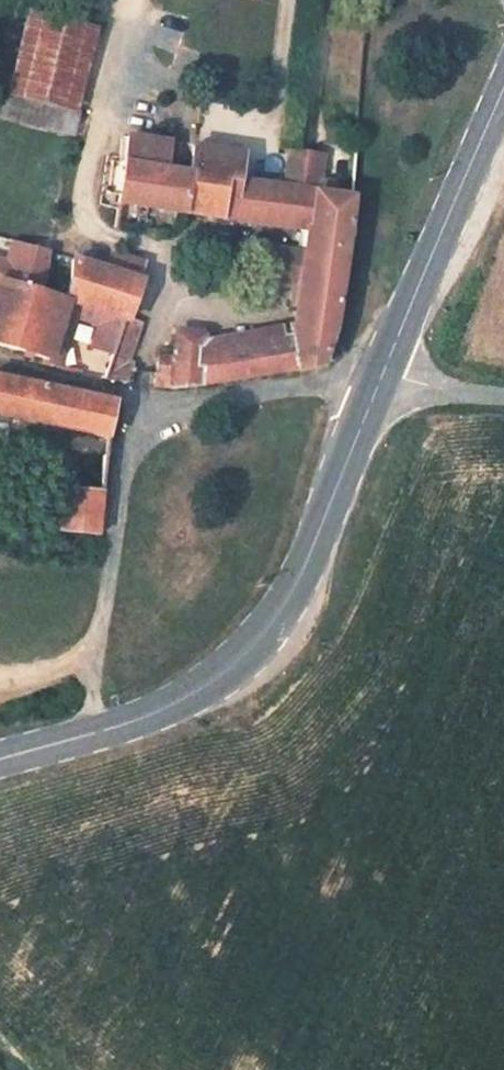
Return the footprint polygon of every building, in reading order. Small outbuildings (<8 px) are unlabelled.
[(33,6),(13,92),(66,104),(86,18),(33,6)] [(60,129),(66,104),(13,92),(8,117),(60,129)] [(193,140),(189,161),(234,168),(237,147),(193,140)] [(125,152),(117,200),(305,229),(288,334),(207,348),(209,338),(181,334),(174,364),(155,364),(152,377),(219,382),(304,368),(312,363),(332,341),(341,311),(355,188),(334,184),(280,175),(234,168),(189,161),(150,155),(152,147),(134,144),(132,153),(125,152)] [(285,145),(280,175),(334,184),(335,178),(322,176),(326,151),(285,145)] [(106,246),(103,263),(136,272),(140,254),(106,246)] [(18,345),(37,282),(53,287),(56,271),(0,258),(0,337),(18,345)] [(83,258),(74,293),(100,301),(128,310),(136,272),(103,263),(83,258)] [(54,357),(74,293),(53,287),(37,282),(18,345),(54,357)] [(128,310),(100,301),(88,339),(118,347),(128,310)] [(135,312),(128,310),(111,377),(119,378),(135,312)] [(106,436),(109,399),(0,372),(0,409),(106,436)] [(7,435),(11,418),(0,416),(0,434),(7,435)] [(52,526),(101,535),(105,488),(59,481),(52,526)]
